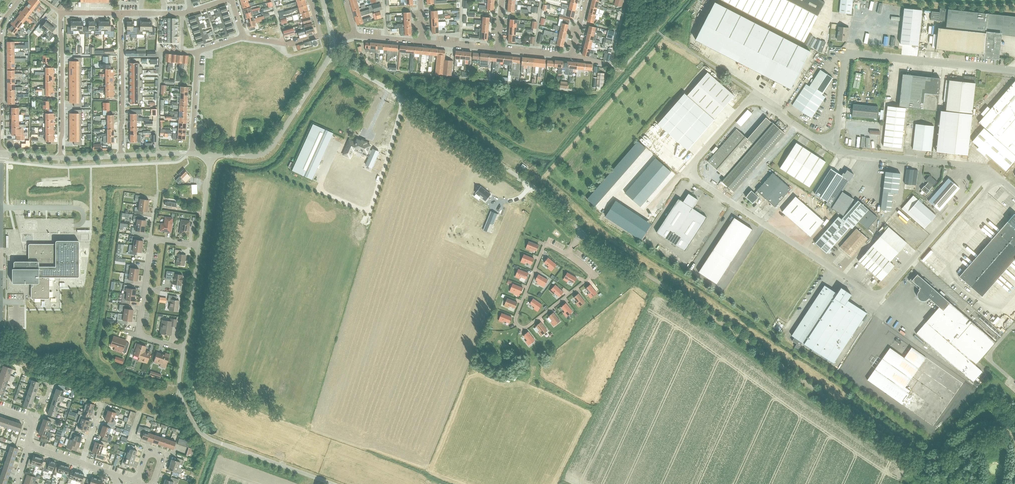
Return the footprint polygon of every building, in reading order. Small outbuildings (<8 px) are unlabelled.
[(29,1),(36,7),(37,8),(38,8),(39,6),(40,5),(38,3),(40,1),(39,0),(30,0),(29,1)] [(590,7),(597,8),(599,9),(603,10),(604,7),(601,6),(601,5),(598,4),(599,1),(594,0),(592,0),(590,7)] [(824,2),(820,0),(721,0),(804,42),(824,2)] [(853,10),(851,10),(853,0),(841,0),(839,12),(847,13),(847,15),(853,16),(853,10)] [(28,3),(25,7),(31,12),(33,10),(35,11),(36,10),(37,8),(36,7),(29,1),(28,2),(28,3)] [(357,1),(351,3),(353,11),(359,9),(357,1)] [(562,4),(562,7),(564,8),(565,8),(575,11),(577,3),(570,2),(570,6),(562,4)] [(790,89),(810,51),(714,2),(695,40),(790,89)] [(479,6),(479,10),(490,10),(494,11),(494,3),(488,3),(487,6),(479,6)] [(518,5),(508,4),(508,12),(527,13),(528,10),(521,9),(520,10),(517,10),(517,6),(518,6),(518,5)] [(306,5),(298,7),(285,11),(286,14),(293,12),(293,11),(297,10),(297,11),(299,10),(300,13),(308,11),(306,5)] [(215,15),(227,11),(225,6),(217,8),(218,12),(214,13),(215,15)] [(21,11),(20,12),(27,18),(29,19),(31,21),(33,19),(30,17),(29,15),(31,12),(25,7),(22,11),(21,11)] [(590,7),(589,14),(595,16),(606,18),(607,15),(598,13),(599,9),(597,8),(590,7)] [(560,15),(559,18),(563,19),(569,21),(570,17),(573,18),(575,11),(565,8),(563,16),(560,15)] [(904,8),(900,44),(918,46),(922,10),(904,8)] [(997,58),(999,35),(1014,36),(1014,17),(940,8),(939,12),(931,11),(930,20),(946,22),(946,29),(938,28),(935,49),(979,54),(978,57),(987,58),(987,57),(997,58)] [(359,9),(353,11),(355,18),(361,16),(370,14),(369,10),(360,12),(359,9)] [(258,10),(244,14),(245,19),(253,17),(252,14),(253,14),(253,15),(258,13),(258,10)] [(227,11),(215,15),(216,18),(219,16),(220,20),(229,17),(227,11)] [(437,11),(431,11),(431,19),(438,19),(445,18),(445,16),(445,14),(443,14),(442,11),(437,11)] [(20,14),(16,18),(23,23),(25,20),(27,21),(30,23),(31,21),(29,19),(27,18),(20,12),(19,13),(20,14)] [(404,21),(411,20),(410,12),(404,13),(404,17),(396,18),(396,21),(404,21)] [(190,23),(199,20),(198,17),(201,16),(201,13),(194,15),(188,17),(190,23)] [(589,14),(587,21),(593,23),(595,16),(589,14)] [(361,16),(355,18),(357,25),(364,24),(372,21),(371,18),(362,20),(361,16)] [(229,17),(220,20),(221,23),(218,24),(218,25),(219,26),(231,23),(229,17)] [(477,24),(482,25),(489,25),(490,18),(483,17),(483,21),(475,20),(474,24),(477,24)] [(13,22),(12,23),(18,29),(20,30),(22,28),(20,27),(23,23),(16,18),(13,22)] [(510,19),(510,27),(516,27),(522,28),(524,28),(525,24),(519,24),(519,20),(510,19)] [(553,29),(560,30),(566,32),(568,25),(569,21),(563,19),(562,23),(561,27),(554,25),(553,29)] [(200,24),(199,20),(190,23),(192,29),(204,25),(204,22),(200,24)] [(261,22),(260,20),(247,23),(248,28),(249,28),(255,26),(256,26),(255,23),(261,22)] [(411,20),(404,21),(404,24),(397,24),(397,25),(394,26),(394,29),(398,28),(399,28),(411,28),(411,20)] [(44,32),(50,25),(46,21),(42,26),(40,24),(35,29),(40,33),(42,30),(44,32)] [(70,27),(67,26),(67,34),(73,34),(76,34),(76,31),(76,21),(71,21),(70,27)] [(76,21),(76,31),(80,31),(80,34),(85,34),(85,27),(82,27),(82,21),(76,21)] [(88,27),(85,27),(85,34),(91,34),(91,31),(94,31),(94,27),(95,21),(88,21),(88,27)] [(104,31),(104,21),(98,21),(98,27),(94,27),(94,31),(94,34),(101,34),(104,34),(104,31)] [(104,31),(104,34),(107,34),(107,37),(114,37),(114,27),(110,27),(110,21),(104,21),(104,31)] [(137,35),(137,27),(133,27),(133,22),(127,22),(127,34),(130,34),(130,37),(137,37),(137,35)] [(140,27),(137,27),(137,35),(142,35),(142,31),(146,31),(146,22),(140,22),(140,27)] [(152,22),(146,22),(146,31),(149,31),(149,35),(155,35),(155,27),(152,27),(152,22)] [(303,24),(298,26),(299,28),(300,28),(301,31),(313,28),(311,22),(303,24)] [(11,25),(8,29),(14,34),(18,29),(12,23),(11,25)] [(231,23),(219,26),(219,29),(223,28),(224,31),(233,28),(231,23)] [(50,25),(44,32),(47,34),(45,37),(49,41),(54,35),(51,33),(55,29),(50,25)] [(204,25),(192,29),(194,34),(203,32),(201,28),(205,27),(204,25)] [(441,26),(432,27),(432,34),(439,34),(445,33),(445,30),(442,30),(441,26)] [(588,33),(597,35),(602,37),(603,33),(597,32),(598,28),(590,26),(588,33)] [(510,27),(509,34),(515,35),(522,36),(522,35),(522,33),(516,32),(516,28),(516,27),(510,27)] [(848,33),(849,28),(839,27),(837,40),(846,41),(847,33),(848,33)] [(233,28),(224,31),(225,34),(221,35),(222,38),(234,34),(233,28)] [(315,34),(313,28),(301,31),(297,32),(299,38),(315,34)] [(411,28),(400,28),(400,36),(412,35),(411,28)] [(544,30),(543,34),(554,37),(558,38),(565,39),(566,32),(560,30),(559,34),(544,30)] [(608,30),(606,38),(613,39),(615,32),(608,30)] [(204,35),(203,32),(194,34),(196,40),(208,36),(207,34),(204,35)] [(470,36),(469,39),(478,40),(478,39),(481,40),(488,40),(489,33),(482,32),(479,32),(479,37),(478,37),(470,36)] [(588,33),(586,40),(592,42),(596,43),(598,44),(599,41),(596,40),(597,35),(588,33)] [(509,34),(508,42),(521,43),(521,39),(515,39),(515,35),(509,34)] [(208,36),(196,40),(197,46),(206,43),(205,40),(209,38),(208,36)] [(551,40),(550,44),(563,47),(565,39),(558,38),(554,37),(553,40),(551,40)] [(586,40),(584,48),(591,49),(595,50),(597,51),(597,49),(595,48),(596,43),(592,42),(586,40)] [(376,53),(377,43),(370,43),(365,43),(365,50),(369,51),(369,52),(376,53)] [(384,50),(384,44),(377,43),(376,53),(376,54),(376,58),(378,58),(379,53),(383,54),(384,50)] [(390,56),(390,57),(393,57),(393,55),(397,56),(398,46),(398,45),(391,45),(390,51),(390,52),(390,56)] [(415,54),(415,47),(407,46),(407,47),(400,46),(399,52),(407,53),(411,53),(409,71),(413,72),(415,54)] [(415,47),(415,54),(419,54),(419,61),(421,61),(423,48),(415,47)] [(425,64),(426,55),(429,55),(430,48),(423,48),(421,61),(421,64),(421,71),(425,71),(425,64)] [(429,55),(429,61),(432,62),(432,55),(437,56),(437,55),(437,50),(437,49),(430,48),(429,55)] [(584,48),(582,55),(597,59),(597,55),(594,54),(595,50),(591,49),(584,48)] [(480,60),(479,66),(482,66),(488,67),(488,63),(489,61),(489,54),(481,53),(481,54),(480,60)] [(489,54),(489,61),(493,61),(493,64),(492,70),(495,70),(495,68),(497,55),(489,54)] [(437,55),(437,56),(435,74),(451,76),(452,61),(444,60),(445,55),(437,55)] [(495,68),(495,70),(498,71),(498,68),(499,64),(500,64),(500,62),(503,62),(504,55),(497,55),(495,68)] [(503,62),(503,64),(507,65),(509,65),(509,70),(508,76),(511,76),(511,70),(513,57),(513,56),(504,55),(503,62)] [(102,64),(100,64),(100,69),(105,69),(111,69),(111,65),(109,65),(109,57),(102,57),(102,64)] [(511,70),(511,76),(518,77),(520,57),(513,57),(511,70)] [(80,65),(80,61),(81,61),(81,58),(73,58),(73,61),(70,61),(70,64),(69,64),(69,68),(81,68),(81,65),(80,65)] [(555,61),(554,67),(558,67),(557,73),(561,74),(562,67),(562,61),(555,60),(555,61)] [(562,61),(562,67),(565,68),(565,70),(565,74),(569,75),(570,62),(562,61)] [(570,62),(569,75),(572,75),(573,72),(577,72),(577,69),(577,62),(570,62)] [(804,107),(802,112),(811,118),(825,97),(822,95),(833,78),(820,70),(809,86),(806,84),(795,101),(804,107)] [(685,93),(658,124),(688,150),(715,119),(714,119),(734,96),(707,72),(687,95),(685,93)] [(858,89),(862,74),(856,73),(853,87),(858,89)] [(899,107),(908,108),(936,111),(940,78),(902,74),(899,107)] [(946,102),(945,112),(972,115),(976,77),(963,76),(963,82),(946,80),(943,101),(946,102)] [(1014,81),(979,122),(993,135),(993,136),(984,128),(972,141),(1006,171),(1014,160),(1014,156),(997,140),(997,139),(1014,155),(1014,81)] [(80,102),(80,99),(81,99),(81,95),(69,95),(69,99),(70,99),(70,102),(73,102),(73,106),(81,106),(81,102),(80,102)] [(878,107),(853,104),(852,116),(877,119),(878,107)] [(883,146),(901,148),(905,108),(887,106),(883,146)] [(70,117),(70,121),(81,121),(81,118),(81,114),(81,111),(81,109),(74,109),(74,111),(74,114),(70,114),(70,117)] [(131,114),(130,114),(130,121),(136,121),(139,121),(142,121),(142,118),(138,118),(138,114),(141,114),(141,110),(131,110),(131,114)] [(972,115),(945,112),(940,112),(936,151),(967,155),(972,115)] [(766,117),(761,122),(768,128),(769,127),(773,124),(766,117)] [(761,122),(758,126),(765,133),(766,131),(768,128),(761,122)] [(773,123),(773,124),(769,127),(781,137),(785,133),(773,123)] [(333,133),(313,124),(292,171),(312,180),(333,133)] [(915,124),(913,149),(931,151),(934,126),(915,124)] [(758,126),(754,131),(761,137),(763,135),(765,133),(758,126)] [(769,127),(768,128),(766,131),(778,141),(781,137),(769,127)] [(19,128),(11,128),(11,136),(16,136),(17,140),(24,140),(24,135),(22,135),(19,135),(19,128)] [(736,129),(708,162),(725,177),(728,174),(732,170),(735,166),(739,162),(742,158),(746,155),(749,151),(752,147),(754,145),(747,138),(736,129)] [(761,137),(754,131),(750,135),(757,141),(759,139),(761,137)] [(766,131),(765,133),(763,135),(774,145),(778,141),(766,131)] [(81,138),(81,135),(70,135),(70,139),(70,141),(74,141),(74,145),(81,145),(81,141),(81,138)] [(750,135),(747,138),(754,145),(756,143),(757,141),(750,135)] [(763,135),(761,137),(759,139),(771,149),(774,145),(763,135)] [(757,141),(756,143),(767,153),(771,149),(759,139),(757,141)] [(349,140),(343,155),(350,158),(353,150),(354,147),(358,149),(357,151),(363,153),(364,151),(367,153),(368,152),(371,154),(369,157),(366,165),(372,167),(379,152),(373,149),(372,151),(369,149),(371,146),(366,144),(367,143),(362,141),(362,142),(357,140),(356,143),(349,140)] [(646,148),(638,141),(634,145),(642,152),(646,148)] [(752,147),(764,157),(767,153),(756,143),(754,145),(752,147)] [(796,143),(780,168),(809,187),(826,162),(796,143)] [(642,152),(634,145),(631,149),(639,156),(642,152)] [(752,147),(749,151),(761,161),(764,157),(752,147)] [(639,156),(631,149),(628,153),(635,160),(639,156)] [(749,151),(746,155),(757,165),(761,161),(749,151)] [(635,160),(628,153),(624,157),(632,164),(635,160)] [(746,155),(742,158),(754,169),(757,165),(746,155)] [(632,164),(624,157),(621,161),(629,167),(632,164)] [(655,158),(652,162),(660,169),(663,165),(655,158)] [(742,158),(739,162),(750,173),(754,169),(742,158)] [(629,167),(621,161),(617,164),(625,171),(629,167)] [(652,162),(649,166),(656,173),(660,169),(652,162)] [(739,162),(735,166),(747,176),(750,173),(739,162)] [(625,171),(617,164),(614,168),(622,175),(625,171)] [(663,165),(660,169),(667,176),(671,172),(663,165)] [(649,166),(645,170),(653,177),(656,173),(649,166)] [(735,166),(732,170),(743,180),(747,176),(735,166)] [(622,175),(614,168),(611,172),(619,179),(622,175)] [(843,176),(831,168),(814,193),(827,202),(843,176)] [(179,176),(175,181),(178,183),(181,180),(182,179),(185,182),(190,177),(187,174),(187,173),(183,169),(178,175),(179,176)] [(660,169),(656,173),(664,179),(667,176),(660,169)] [(906,169),(905,184),(911,185),(916,185),(917,170),(913,170),(906,169)] [(645,170),(642,174),(650,180),(653,177),(645,170)] [(732,170),(728,174),(740,184),(743,180),(732,170)] [(827,202),(825,204),(843,215),(851,203),(839,196),(842,192),(849,180),(850,180),(854,174),(847,170),(844,174),(843,173),(841,175),(843,176),(827,202)] [(619,179),(611,172),(607,176),(615,183),(619,179)] [(883,193),(881,209),(891,211),(893,193),(898,193),(900,173),(885,172),(883,193)] [(656,173),(653,177),(661,183),(664,179),(656,173)] [(757,191),(758,192),(775,207),(791,189),(773,173),(757,191)] [(642,174),(638,178),(646,184),(650,180),(642,174)] [(725,177),(725,178),(737,188),(740,184),(728,174),(725,177)] [(933,187),(937,182),(929,175),(925,180),(928,182),(925,186),(924,186),(921,190),(922,190),(924,192),(926,194),(929,190),(932,186),(933,187)] [(615,183),(607,176),(604,180),(612,187),(615,183)] [(653,177),(650,180),(657,187),(661,183),(653,177)] [(638,178),(635,181),(643,188),(646,184),(638,178)] [(725,178),(722,182),(733,192),(737,188),(725,178)] [(948,178),(928,201),(935,207),(933,209),(940,215),(946,209),(944,206),(960,188),(948,178)] [(612,187),(604,180),(601,184),(609,190),(612,187)] [(650,180),(646,184),(654,191),(657,187),(650,180)] [(635,181),(632,185),(639,192),(643,188),(635,181)] [(609,190),(601,184),(597,187),(605,194),(609,190)] [(646,184),(643,188),(650,195),(654,191),(646,184)] [(632,185),(628,189),(636,196),(639,192),(632,185)] [(481,186),(475,193),(476,194),(481,197),(486,201),(491,194),(481,186)] [(605,194),(597,187),(594,191),(602,198),(605,194)] [(643,188),(639,192),(647,199),(650,195),(643,188)] [(628,189),(625,193),(633,200),(636,196),(628,189)] [(759,197),(756,195),(758,192),(757,191),(755,194),(751,190),(747,195),(748,195),(746,197),(752,203),(754,201),(755,201),(759,197)] [(602,198),(594,191),(591,195),(598,202),(602,198)] [(639,192),(636,196),(644,203),(647,199),(639,192)] [(651,228),(642,241),(687,270),(695,258),(685,251),(707,217),(693,208),(698,200),(690,194),(688,194),(683,202),(678,199),(656,232),(651,228)] [(139,205),(148,206),(149,200),(143,199),(143,196),(136,195),(135,201),(139,202),(139,205)] [(598,202),(591,195),(587,199),(595,206),(598,202)] [(936,215),(922,203),(922,202),(919,199),(918,200),(913,195),(901,208),(924,228),(926,226),(936,215)] [(636,196),(633,200),(640,207),(644,203),(636,196)] [(791,220),(805,205),(795,196),(782,212),(791,220)] [(844,216),(841,219),(850,227),(852,229),(855,224),(858,221),(867,229),(877,218),(858,200),(844,216)] [(616,201),(604,214),(609,218),(620,204),(616,201)] [(620,204),(609,219),(614,222),(625,208),(620,204)] [(148,206),(139,205),(138,208),(135,207),(134,213),(141,214),(141,211),(147,212),(148,206)] [(805,205),(791,220),(801,228),(814,213),(805,205)] [(625,208),(614,222),(617,225),(629,212),(625,208)] [(629,212),(618,226),(623,229),(633,216),(629,212)] [(824,221),(814,213),(801,228),(810,237),(824,221)] [(997,233),(1014,248),(1014,215),(1014,214),(997,233)] [(489,215),(483,230),(490,233),(496,218),(489,215)] [(136,225),(145,226),(146,220),(140,220),(141,217),(134,216),(133,222),(136,222),(136,225)] [(633,216),(623,229),(628,232),(637,219),(633,216)] [(826,253),(850,227),(838,216),(815,243),(826,253)] [(167,232),(170,232),(173,218),(165,217),(164,224),(161,223),(160,231),(164,231),(165,231),(166,231),(166,232),(167,232)] [(734,218),(731,222),(740,228),(743,224),(734,218)] [(181,220),(179,234),(187,235),(187,234),(188,234),(188,232),(188,231),(188,228),(189,228),(190,221),(181,220)] [(639,220),(629,233),(634,236),(644,223),(639,220)] [(731,222),(728,227),(737,233),(740,228),(731,222)] [(645,224),(635,237),(640,240),(650,228),(645,224)] [(743,224),(740,228),(750,234),(752,230),(743,224)] [(145,226),(136,225),(136,228),(132,227),(131,234),(138,235),(138,231),(144,232),(145,226)] [(728,227),(725,231),(734,237),(737,233),(728,227)] [(893,231),(888,227),(858,261),(881,281),(891,269),(889,268),(892,264),(890,262),(906,243),(897,235),(893,231)] [(740,228),(737,233),(747,239),(750,234),(740,228)] [(851,257),(867,238),(856,228),(840,247),(851,257)] [(725,231),(722,236),(731,242),(734,237),(725,231)] [(737,233),(734,237),(744,243),(747,239),(737,233)] [(1014,258),(1014,248),(997,233),(959,277),(982,296),(1014,259),(1014,258)] [(133,245),(142,247),(143,241),(137,240),(138,237),(130,236),(129,242),(134,243),(133,245)] [(722,236),(719,240),(728,246),(731,242),(722,236)] [(734,237),(731,242),(741,248),(744,243),(734,237)] [(719,240),(716,245),(725,251),(728,246),(719,240)] [(12,278),(12,282),(12,283),(13,283),(32,283),(32,286),(32,287),(31,287),(31,288),(31,297),(31,298),(32,299),(48,299),(49,298),(49,297),(49,277),(77,277),(78,277),(79,276),(79,242),(78,241),(77,241),(57,241),(56,241),(55,241),(55,242),(55,244),(30,244),(29,244),(28,244),(28,245),(28,261),(28,263),(24,263),(24,262),(23,261),(15,261),(14,261),(14,262),(13,262),(13,263),(13,269),(13,276),(13,277),(12,277),(12,278)] [(528,241),(526,249),(530,251),(531,249),(537,251),(539,245),(528,241)] [(731,242),(728,246),(738,252),(741,248),(731,242)] [(129,248),(128,254),(135,255),(136,252),(141,253),(142,247),(133,245),(129,245),(129,248)] [(716,245),(713,249),(722,255),(725,251),(716,245)] [(728,246),(725,251),(735,257),(738,252),(728,246)] [(713,249),(710,254),(720,260),(722,255),(713,249)] [(177,256),(175,265),(184,266),(186,255),(181,254),(182,251),(175,250),(174,256),(177,256)] [(725,251),(722,255),(732,261),(735,257),(725,251)] [(524,254),(521,262),(525,264),(526,262),(532,264),(534,259),(524,254)] [(710,254),(707,258),(717,264),(720,260),(710,254)] [(722,255),(720,260),(729,266),(732,261),(722,255)] [(548,258),(544,262),(549,266),(547,268),(551,271),(556,265),(548,258)] [(707,258),(704,263),(714,269),(717,264),(707,258)] [(720,260),(717,264),(726,271),(729,266),(720,260)] [(704,263),(701,267),(711,274),(714,269),(704,263)] [(127,264),(125,273),(138,275),(139,269),(133,268),(134,265),(127,264)] [(717,264),(714,269),(723,275),(726,271),(717,264)] [(701,267),(698,272),(708,278),(711,274),(701,267)] [(518,269),(515,277),(520,278),(520,277),(526,279),(528,273),(518,269)] [(714,269),(711,274),(720,280),(723,275),(714,269)] [(167,271),(165,279),(171,280),(171,281),(172,281),(172,284),(177,285),(176,290),(181,291),(181,285),(181,282),(182,282),(182,278),(182,275),(173,274),(174,272),(167,271)] [(567,272),(563,280),(567,282),(568,280),(574,283),(577,278),(567,272)] [(137,281),(138,275),(125,273),(124,282),(131,283),(132,280),(137,281)] [(995,342),(915,273),(909,281),(919,290),(917,292),(917,295),(917,297),(921,301),(924,301),(927,300),(929,298),(939,307),(916,333),(944,358),(972,383),(982,371),(975,365),(981,358),(988,350),(995,342)] [(538,274),(535,280),(540,283),(539,284),(544,287),(548,280),(538,274)] [(711,274),(708,278),(717,284),(720,280),(711,274)] [(512,284),(510,291),(514,293),(515,291),(521,294),(523,288),(512,284)] [(126,294),(135,295),(136,289),(130,289),(131,286),(124,285),(123,291),(127,291),(126,294)] [(555,285),(550,291),(553,294),(555,293),(559,297),(563,292),(555,285)] [(590,285),(585,288),(589,293),(587,294),(590,298),(597,293),(590,285)] [(824,285),(791,335),(794,337),(792,341),(797,344),(795,347),(798,349),(802,343),(826,358),(833,363),(866,313),(847,300),(851,294),(841,287),(837,293),(824,285)] [(122,296),(121,303),(128,304),(129,300),(134,301),(135,295),(126,294),(123,294),(122,296)] [(578,294),(573,297),(577,302),(576,303),(579,307),(585,302),(578,294)] [(170,302),(169,310),(178,311),(179,301),(177,300),(177,296),(169,295),(168,301),(170,302)] [(507,298),(504,306),(509,308),(509,306),(515,308),(517,303),(507,298)] [(533,298),(529,304),(535,307),(533,309),(537,311),(542,305),(533,298)] [(566,303),(561,307),(565,312),(563,313),(566,317),(572,312),(566,303)] [(123,314),(132,316),(133,310),(127,309),(128,306),(119,304),(119,311),(124,312),(123,314)] [(501,313),(498,321),(503,323),(504,321),(510,323),(512,317),(501,313)] [(553,313),(548,316),(552,321),(551,322),(554,326),(560,321),(553,313)] [(118,316),(117,323),(125,324),(126,321),(131,322),(132,316),(123,314),(118,314),(118,316)] [(162,320),(160,334),(171,335),(172,326),(175,327),(176,319),(171,319),(170,321),(162,320)] [(541,322),(536,326),(539,331),(538,332),(541,336),(547,331),(541,322)] [(528,332),(523,335),(527,340),(525,341),(528,345),(535,340),(528,332)] [(126,353),(129,343),(126,342),(126,341),(117,338),(117,337),(116,336),(114,337),(113,337),(110,345),(123,349),(122,352),(126,353)] [(132,349),(130,354),(134,355),(139,357),(138,360),(147,363),(148,358),(150,352),(145,350),(146,346),(137,344),(135,350),(133,349),(132,349)] [(890,348),(867,380),(902,404),(904,401),(902,400),(906,394),(907,395),(910,390),(905,387),(918,368),(926,357),(912,347),(904,358),(890,348)] [(165,368),(166,364),(169,358),(170,354),(165,353),(165,355),(157,352),(155,358),(153,362),(160,364),(159,366),(165,368)] [(0,375),(0,377),(8,379),(8,380),(13,382),(15,378),(15,377),(10,375),(12,369),(3,366),(1,373),(0,375)] [(6,386),(6,387),(10,388),(10,386),(7,385),(7,384),(8,380),(8,379),(0,377),(0,384),(6,386)] [(4,392),(4,393),(8,394),(8,392),(5,391),(6,386),(0,384),(0,391),(4,392)] [(53,399),(60,401),(62,402),(64,397),(62,396),(54,394),(53,399)] [(84,407),(93,410),(95,404),(90,403),(91,400),(83,397),(82,400),(84,401),(83,403),(85,404),(84,407)] [(79,411),(78,413),(80,414),(87,417),(89,417),(90,415),(91,415),(93,410),(84,407),(82,412),(79,411)] [(108,410),(106,415),(114,418),(115,415),(118,416),(120,411),(112,408),(111,411),(108,410)] [(80,414),(78,422),(80,423),(88,426),(89,421),(86,419),(87,417),(80,414)] [(114,418),(106,415),(105,420),(108,421),(107,424),(115,426),(116,423),(115,421),(113,420),(114,418)] [(42,424),(49,426),(50,423),(53,424),(54,419),(48,417),(47,420),(43,419),(42,424)] [(9,420),(3,418),(1,425),(7,427),(9,420)] [(15,422),(9,420),(7,427),(12,429),(15,422)] [(21,424),(15,422),(12,429),(19,432),(21,424)] [(88,426),(80,423),(79,426),(77,425),(75,430),(82,432),(82,430),(86,431),(88,426)] [(103,425),(101,430),(109,433),(111,428),(114,429),(115,426),(107,424),(106,426),(103,425)] [(147,440),(149,433),(150,429),(144,427),(144,428),(139,426),(137,432),(143,434),(142,437),(141,438),(147,440)] [(52,433),(48,431),(40,429),(38,434),(42,435),(41,438),(47,440),(49,441),(52,433)] [(109,433),(101,430),(100,435),(103,436),(102,439),(110,442),(112,437),(108,436),(109,433)] [(69,439),(80,442),(82,437),(78,436),(78,433),(72,431),(69,439)] [(80,442),(69,439),(66,447),(74,450),(75,446),(78,447),(80,442)] [(95,442),(93,447),(106,451),(106,449),(106,448),(107,443),(101,440),(100,443),(95,442)] [(127,453),(135,456),(137,451),(134,449),(135,447),(128,444),(127,447),(129,448),(127,453)] [(10,446),(8,452),(16,455),(18,449),(10,446)] [(103,460),(105,454),(106,451),(93,447),(92,452),(96,454),(95,457),(103,460)] [(8,452),(6,458),(14,461),(16,455),(8,452)] [(125,452),(124,457),(126,458),(133,461),(135,456),(127,453),(125,452)] [(36,466),(39,457),(33,455),(32,460),(29,459),(27,465),(32,467),(33,465),(36,466)] [(39,457),(36,466),(39,467),(38,469),(43,471),(45,464),(42,463),(44,459),(39,457)] [(133,461),(126,458),(124,457),(121,465),(127,468),(128,465),(132,466),(133,461)] [(6,458),(4,464),(12,467),(14,461),(6,458)] [(172,459),(170,464),(178,467),(179,464),(182,465),(184,460),(177,458),(176,461),(172,459)] [(45,464),(43,471),(48,472),(49,470),(52,471),(55,463),(50,461),(48,465),(45,464)] [(4,464),(2,470),(10,473),(12,467),(4,464)] [(56,466),(53,475),(56,476),(61,477),(61,476),(62,474),(65,466),(60,464),(59,467),(56,466)] [(173,471),(172,474),(178,477),(179,473),(181,474),(182,468),(178,467),(170,464),(168,470),(173,471)] [(62,474),(61,476),(66,478),(66,479),(68,480),(71,473),(71,471),(68,470),(69,467),(65,466),(62,474)] [(2,470),(0,476),(8,479),(10,473),(2,470)] [(68,480),(68,482),(71,483),(71,482),(75,483),(76,481),(79,473),(74,471),(71,470),(71,471),(71,473),(68,480)] [(76,481),(81,482),(81,483),(84,483),(86,478),(83,477),(84,474),(79,473),(76,481)] [(25,481),(34,483),(38,483),(34,482),(36,477),(27,474),(25,481)]
